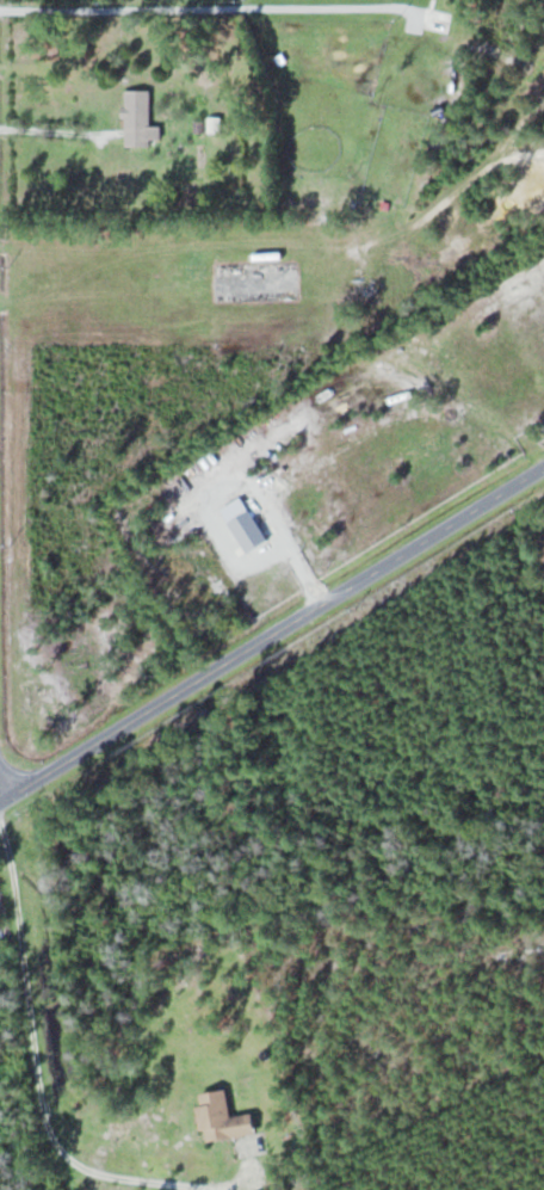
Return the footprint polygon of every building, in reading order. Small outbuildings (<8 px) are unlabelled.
[(151,124),(151,89),(126,89),(126,145),(162,145),(162,124),(151,124)] [(257,1135),(254,1113),(231,1116),(228,1090),(198,1094),(204,1142),(257,1135)]
